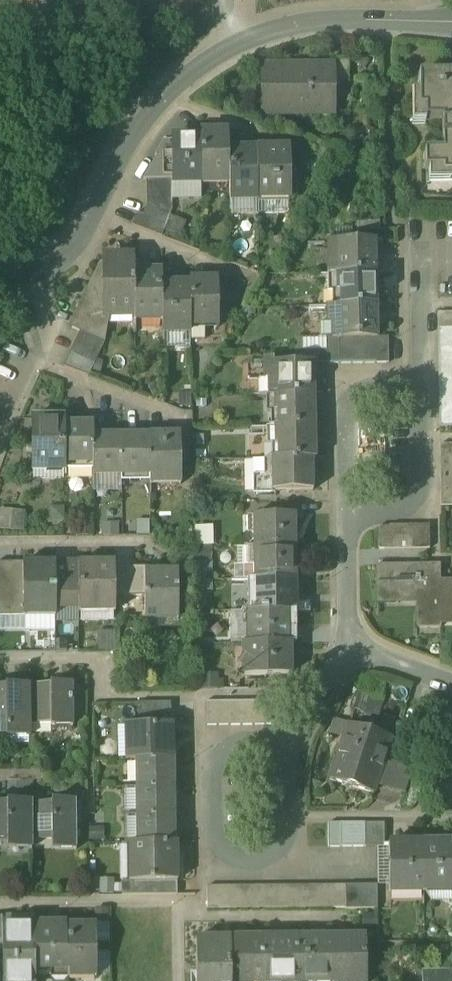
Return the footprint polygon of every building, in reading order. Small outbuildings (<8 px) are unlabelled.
[(350,83),(350,60),(333,60),(333,66),(333,84),(335,84),(350,83)] [(333,66),(264,68),(265,108),(298,107),(298,115),(335,114),(335,84),(333,84),(333,66)] [(419,79),(420,115),(424,115),(424,125),(443,124),(444,154),(425,154),(425,173),(444,172),(444,179),(451,179),(451,78),(419,79)] [(219,132),(200,132),(200,136),(201,178),(230,177),(229,151),(229,136),(219,137),(219,132)] [(200,136),(173,136),(173,141),(174,180),(174,184),(201,184),(201,178),(200,136)] [(173,141),(164,141),(155,156),(157,157),(144,180),(147,181),(173,180),(174,180),(173,141)] [(245,155),(244,151),(229,151),(230,196),(259,195),(258,155),(245,155)] [(272,152),(272,155),(258,155),(259,195),(259,198),(289,197),(288,151),(272,152)] [(173,193),(173,180),(147,181),(147,194),(173,193)] [(173,193),(147,194),(147,205),(173,210),(173,193)] [(173,210),(147,205),(143,216),(167,225),(173,210)] [(143,216),(137,214),(132,226),(163,237),(167,225),(143,216)] [(337,275),(374,274),(374,242),(331,242),(331,261),(337,261),(337,275)] [(134,272),(134,259),(107,259),(107,267),(102,267),(78,316),(100,327),(108,312),(135,312),(134,272)] [(162,272),(134,272),(135,312),(135,318),(163,318),(163,285),(162,272)] [(375,306),(374,274),(337,275),(331,275),(332,294),(340,294),(341,307),(374,306),(375,306)] [(219,278),(191,279),(191,285),(191,329),(193,329),(193,324),(206,324),(217,324),(218,329),(220,329),(219,278)] [(191,329),(191,285),(163,285),(163,318),(163,333),(191,333),(191,329)] [(341,307),(332,307),(332,324),(322,324),(322,338),(333,338),(333,339),(340,339),(352,339),(364,339),(376,338),(375,322),(374,322),(374,306),(341,307)] [(438,314),(439,329),(439,330),(451,329),(451,313),(438,314)] [(100,327),(78,316),(73,328),(81,332),(94,338),(100,327)] [(206,324),(193,324),(193,329),(191,329),(191,333),(192,341),(206,341),(206,324)] [(439,330),(439,343),(451,343),(451,329),(439,330)] [(94,338),(81,332),(77,343),(100,354),(105,343),(94,338)] [(377,364),(376,338),(364,339),(365,364),(377,364)] [(390,364),(389,338),(376,338),(377,364),(390,364)] [(341,364),(340,339),(333,339),(327,339),(328,365),(341,364)] [(353,364),(352,339),(340,339),(341,364),(353,364)] [(365,364),(364,339),(352,339),(353,364),(365,364)] [(100,354),(77,343),(72,354),(95,365),(100,354)] [(439,343),(439,354),(451,354),(451,343),(439,343)] [(95,365),(72,354),(66,368),(90,377),(95,365)] [(439,354),(439,367),(451,366),(451,354),(439,354)] [(315,363),(268,364),(268,381),(279,381),(279,395),(279,396),(312,395),(315,395),(315,363)] [(279,395),(279,381),(268,381),(268,364),(249,364),(249,367),(250,378),(253,381),(260,381),(260,396),(269,396),(278,396),(279,396),(279,395)] [(439,367),(440,378),(451,378),(451,366),(439,367)] [(440,378),(440,390),(451,390),(451,378),(440,378)] [(440,390),(440,402),(451,402),(451,390),(440,390)] [(278,396),(269,396),(269,416),(280,416),(280,428),(313,427),(312,395),(279,396),(278,396)] [(440,402),(440,415),(451,414),(451,402),(440,402)] [(440,415),(440,427),(451,427),(451,414),(440,415)] [(65,427),(65,419),(31,420),(32,473),(66,472),(66,464),(65,427)] [(94,439),(94,427),(65,427),(66,464),(94,464),(94,439)] [(313,459),(313,427),(280,428),(270,428),(270,448),(280,448),(280,460),(313,459)] [(181,436),(151,436),(151,438),(151,477),(151,487),(181,487),(181,436)] [(123,477),(122,438),(94,439),(94,464),(94,478),(123,477)] [(151,438),(122,438),(123,477),(151,477),(151,438)] [(441,445),(441,458),(451,458),(451,445),(441,445)] [(441,458),(441,469),(451,469),(451,458),(441,458)] [(280,460),(267,460),(267,477),(256,478),(256,495),(314,494),(313,459),(280,460)] [(441,469),(441,482),(451,482),(451,469),(441,469)] [(441,482),(441,494),(451,494),(451,482),(441,482)] [(441,494),(442,507),(451,507),(451,494),(441,494)] [(27,509),(0,508),(0,529),(26,530),(27,509)] [(297,518),(255,518),(255,547),(297,547),(297,518)] [(214,544),(214,524),(197,525),(198,544),(214,544)] [(430,525),(417,526),(417,550),(430,550),(430,525)] [(391,526),(390,527),(379,527),(379,550),(405,550),(405,526),(391,526)] [(417,550),(417,526),(405,526),(405,550),(417,550)] [(297,547),(255,547),(255,580),(297,579),(297,547)] [(0,564),(0,618),(56,617),(56,608),(56,564),(55,563),(0,564)] [(79,563),(56,564),(56,608),(80,608),(79,563)] [(115,563),(79,563),(80,608),(81,608),(82,622),(109,622),(109,608),(116,608),(116,597),(116,569),(115,563)] [(441,581),(440,565),(376,566),(377,604),(416,603),(417,629),(442,628),(442,625),(441,581)] [(179,571),(154,571),(153,568),(116,569),(116,597),(146,596),(146,621),(179,621),(179,571)] [(255,580),(249,580),(249,612),(291,611),(298,611),(297,579),(255,580)] [(441,581),(442,625),(451,625),(451,581),(441,581)] [(292,644),(291,611),(249,612),(243,612),(244,644),(245,644),(292,644)] [(292,677),(292,644),(245,644),(245,677),(292,677)] [(386,685),(364,680),(361,691),(383,697),(386,685)] [(72,688),(54,689),(54,686),(31,687),(31,722),(51,722),(51,728),(73,728),(72,688)] [(7,688),(0,688),(0,731),(31,731),(31,722),(31,687),(7,687),(7,688)] [(254,702),(242,703),(242,726),(254,726),(254,702)] [(266,702),(254,702),(254,726),(266,726),(266,702)] [(277,702),(266,702),(266,726),(278,726),(277,702)] [(218,727),(218,703),(206,703),(206,727),(218,727)] [(230,727),(230,703),(218,703),(218,727),(230,727)] [(242,726),(242,703),(230,703),(230,727),(242,726)] [(171,704),(140,704),(141,726),(171,725),(171,704)] [(392,736),(348,723),(330,780),(374,794),(392,736)] [(141,726),(132,726),(133,760),(135,760),(174,759),(174,726),(141,726)] [(175,787),(174,759),(135,760),(136,788),(175,787)] [(175,787),(136,788),(136,815),(175,814),(175,787)] [(75,851),(75,801),(51,802),(32,802),(33,841),(52,841),(52,851),(75,851)] [(6,803),(6,804),(0,804),(0,837),(6,837),(7,842),(33,841),(32,802),(6,803)] [(175,814),(136,815),(137,844),(176,843),(175,814)] [(341,848),(341,824),(329,824),(329,848),(341,848)] [(353,848),(353,824),(341,824),(341,848),(353,848)] [(365,848),(365,824),(353,824),(353,848),(365,848)] [(377,848),(377,824),(365,824),(365,848),(377,848)] [(385,824),(377,824),(377,848),(385,848),(385,824)] [(137,844),(128,844),(129,883),(132,883),(175,882),(178,882),(177,843),(176,843),(137,844)] [(423,843),(390,843),(390,892),(424,892),(423,843)] [(423,843),(424,892),(451,892),(451,843),(423,843)] [(176,896),(175,882),(132,883),(132,896),(176,896)] [(312,909),(312,886),(300,887),(301,909),(312,909)] [(323,909),(323,886),(312,886),(312,909),(323,909)] [(335,886),(323,886),(323,909),(335,909),(335,886)] [(346,909),(346,886),(335,886),(335,909),(346,909)] [(362,910),(362,886),(346,886),(346,909),(347,910),(362,910)] [(378,910),(378,886),(362,886),(362,910),(378,910)] [(220,910),(220,887),(208,887),(208,910),(220,910)] [(232,910),(231,887),(220,887),(220,910),(232,910)] [(243,887),(231,887),(232,910),(243,910),(243,887)] [(254,887),(243,887),(243,910),(254,910),(254,887)] [(266,910),(266,887),(254,887),(254,910),(266,910)] [(277,887),(266,887),(266,910),(277,910),(277,887)] [(289,909),(289,887),(277,887),(277,910),(289,909)] [(301,909),(300,887),(289,887),(289,909),(301,909)] [(0,918),(0,942),(3,942),(3,926),(35,926),(35,918),(0,918)] [(68,967),(68,925),(36,926),(36,968),(52,968),(68,967)] [(97,978),(96,925),(68,925),(68,967),(68,979),(97,978)] [(3,926),(3,942),(3,980),(36,980),(36,968),(36,926),(35,926),(3,926)] [(332,938),(332,939),(333,980),(367,980),(367,937),(332,938)] [(197,940),(197,980),(231,980),(231,939),(197,940)] [(231,939),(231,980),(265,980),(264,939),(231,939)] [(264,939),(265,980),(299,980),(298,939),(264,939)] [(298,939),(299,980),(333,980),(332,939),(298,939)] [(68,967),(52,968),(52,979),(54,980),(65,980),(67,979),(68,979),(68,967)]
